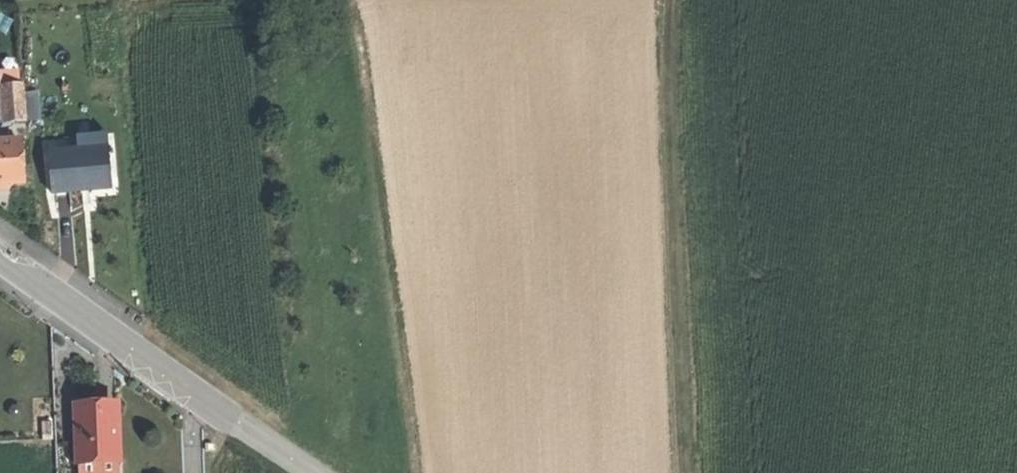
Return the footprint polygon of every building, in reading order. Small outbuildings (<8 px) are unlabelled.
[(22,80),(5,81),(7,118),(24,117),(22,80)] [(0,138),(0,178),(5,178),(21,178),(20,138),(0,138)] [(108,146),(46,149),(48,190),(71,189),(71,187),(79,186),(89,186),(89,188),(109,187),(108,146)] [(92,402),(72,404),(73,421),(75,421),(76,438),(74,438),(75,459),(77,459),(115,456),(112,401),(92,402)] [(15,405),(11,407),(9,411),(11,417),(15,418),(20,417),(23,412),(22,409),(18,405),(15,405)] [(115,456),(77,459),(78,472),(116,472),(115,456)]
